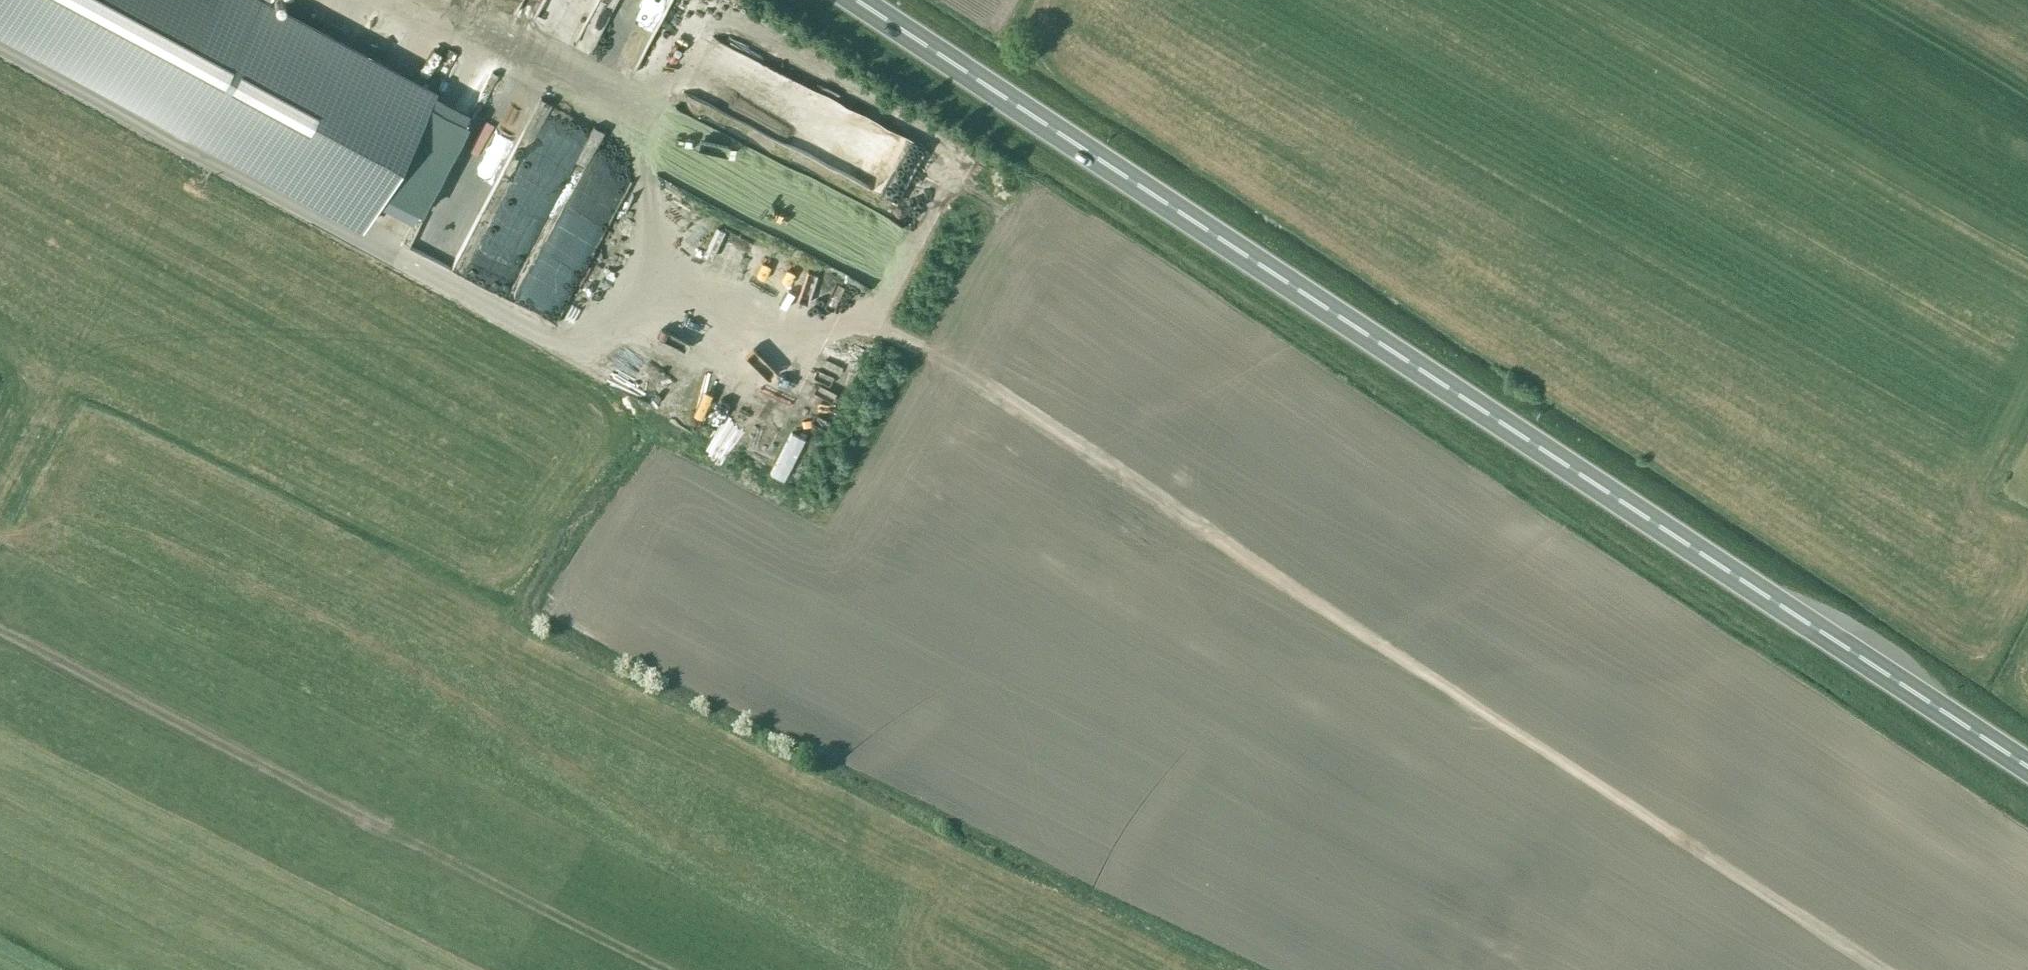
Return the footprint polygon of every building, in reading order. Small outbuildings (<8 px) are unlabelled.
[(280,184),(355,44),(275,0),(0,0),(0,34),(280,184)] [(616,2),(622,6),(619,9),(636,21),(650,0),(617,0),(616,2)] [(628,76),(640,54),(678,74),(684,74),(688,65),(687,51),(698,29),(683,30),(681,13),(662,16),(643,51),(640,22),(615,69),(628,76)] [(396,47),(413,36),(408,27),(391,37),(396,47)] [(388,45),(369,71),(383,81),(402,55),(388,45)]
